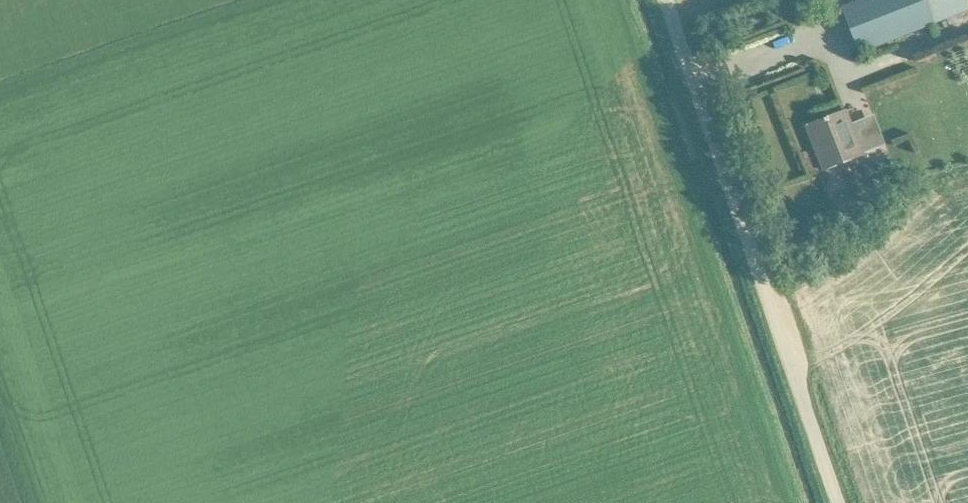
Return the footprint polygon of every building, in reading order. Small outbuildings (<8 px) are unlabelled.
[(879,45),(935,24),(926,0),(862,0),(843,8),(860,53),(879,45)] [(947,0),(929,0),(935,14),(950,8),(947,0)] [(863,154),(856,137),(845,109),(805,125),(823,170),(863,154)]
